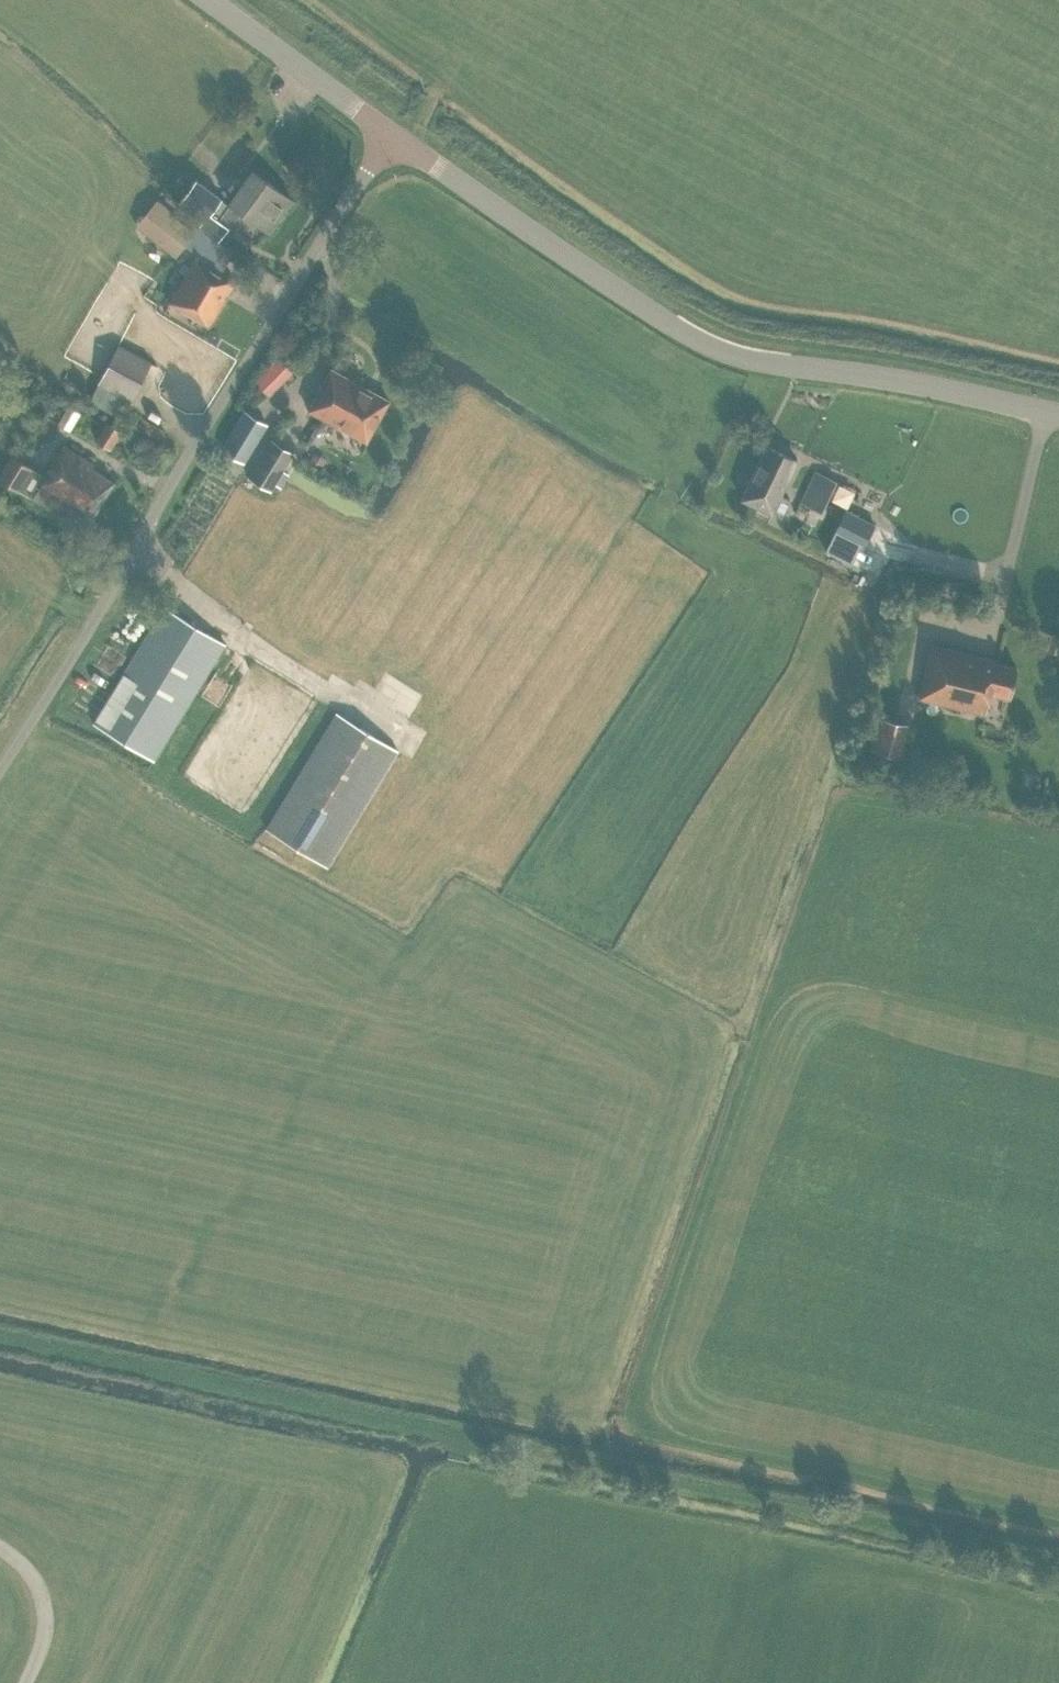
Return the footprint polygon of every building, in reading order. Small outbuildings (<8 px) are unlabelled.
[(220,240),(240,211),(254,221),(269,232),(292,200),(278,189),(251,171),(229,203),(228,205),(220,199),(221,198),(194,180),(178,203),(203,221),(199,225),(220,240)] [(155,216),(139,243),(176,266),(192,240),(155,216)] [(235,282),(196,258),(168,302),(208,326),(227,294),(227,295),(235,282)] [(150,360),(117,343),(97,383),(129,400),(150,360)] [(270,388),(296,363),(281,348),(255,372),(270,388)] [(308,409),(367,441),(389,400),(331,368),(308,409)] [(58,423),(70,429),(80,413),(68,406),(58,423)] [(267,423),(244,410),(221,447),(244,461),(267,423)] [(94,439),(110,448),(121,430),(105,421),(94,439)] [(294,452),(270,438),(247,476),(271,490),(294,452)] [(95,463),(63,444),(44,474),(31,466),(12,453),(0,472),(0,477),(17,488),(20,484),(33,493),(32,495),(83,528),(92,514),(93,514),(114,481),(92,467),(95,463)] [(795,458),(764,444),(739,497),(770,512),(771,510),(780,514),(788,497),(779,493),(795,458)] [(799,501),(820,512),(836,481),(814,469),(799,501)] [(851,518),(842,514),(833,534),(826,548),(854,557),(858,546),(862,548),(873,524),(853,514),(851,518)] [(93,723),(153,760),(225,644),(165,607),(93,723)] [(1047,651),(1058,654),(1058,637),(1050,635),(1047,651)] [(990,693),(1011,698),(1018,668),(996,663),(997,660),(932,646),(920,699),(986,714),(990,693)] [(265,828),(327,866),(398,750),(336,713),(265,828)] [(909,722),(876,714),(868,747),(901,755),(909,722)]
